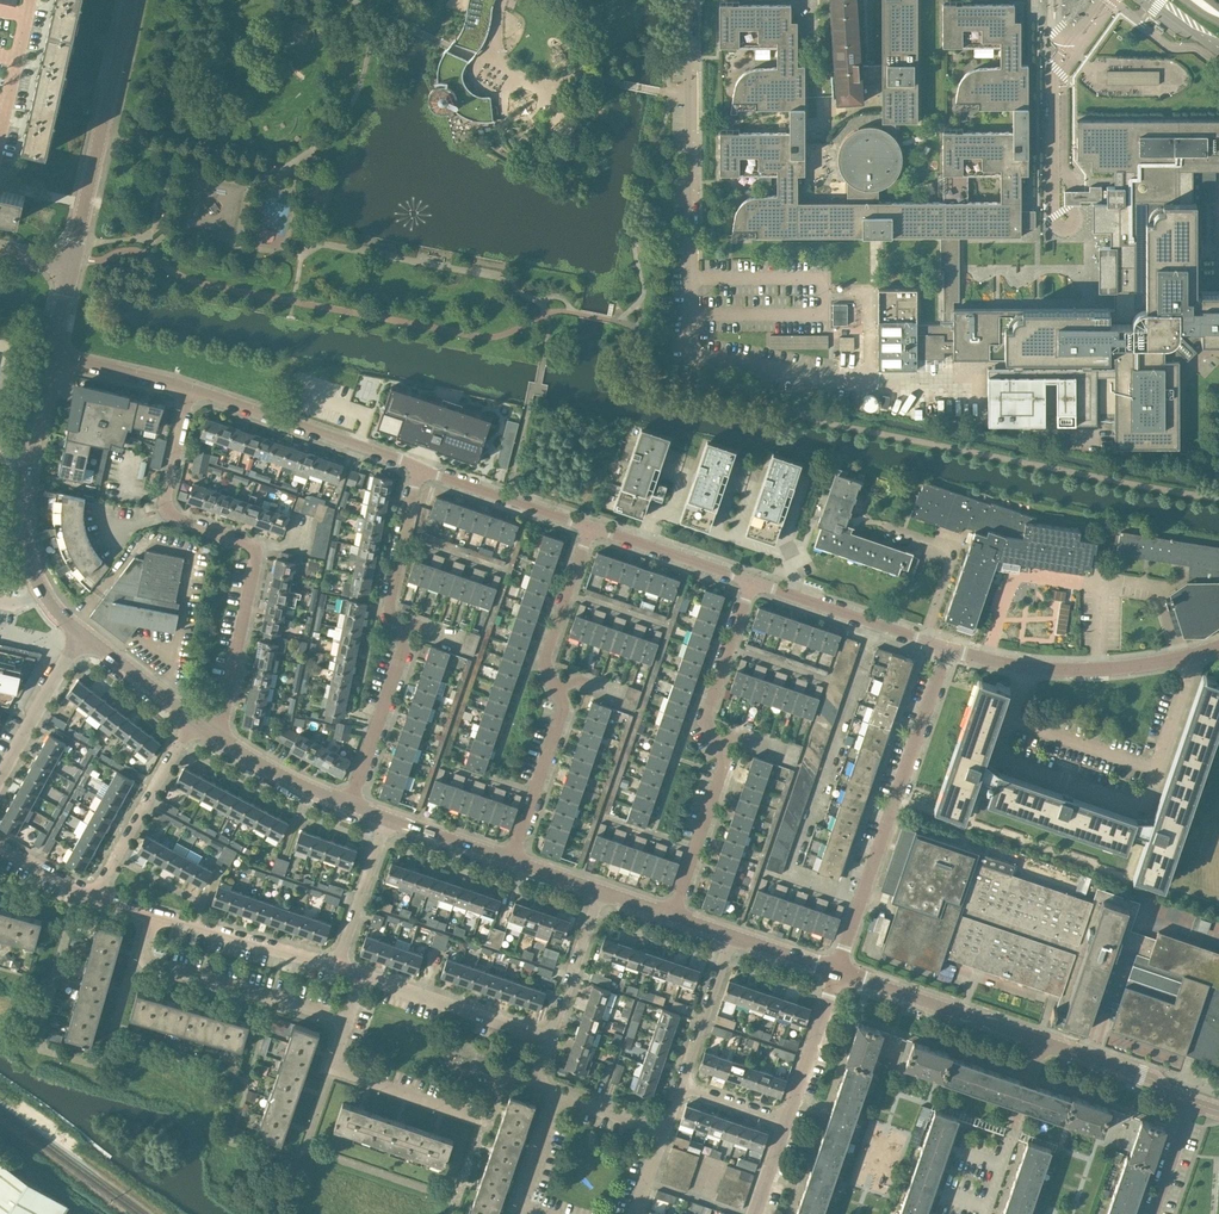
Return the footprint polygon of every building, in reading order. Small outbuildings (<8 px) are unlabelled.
[(83,0),(57,0),(55,8),(51,28),(75,34),(83,0)] [(488,32),(489,32),(491,24),(490,24),(491,21),(492,18),(492,15),(492,12),(492,9),(493,6),(494,4),(493,4),(484,2),(485,0),(469,0),(468,1),(468,4),(467,7),(467,10),(465,21),(465,23),(464,26),(462,29),(461,32),(460,34),(458,37),(456,40),(456,39),(452,43),(453,44),(453,43),(477,51),(476,52),(477,53),(479,51),(478,50),(479,49),(481,48),(482,47),(484,43),(485,40),(486,37),(487,35),(488,32)] [(798,66),(798,21),(791,22),(791,5),(739,5),(720,5),(720,47),(721,47),(739,47),(778,47),(778,67),(758,68),(757,68),(756,69),(755,69),(754,69),(753,69),(752,70),(751,70),(750,71),(749,71),(748,72),(747,72),(746,73),(745,73),(744,74),(743,75),(742,76),(741,76),(741,77),(740,78),(739,79),(739,80),(738,81),(737,82),(737,83),(736,84),(736,85),(736,86),(735,87),(735,88),(735,89),(735,90),(734,91),(733,102),(756,102),(756,109),(790,109),(790,132),(739,133),(720,133),(720,175),(722,175),(740,175),(740,157),(759,157),(759,169),(778,169),(778,175),(778,195),(756,196),(755,197),(754,197),(753,197),(752,197),(751,198),(750,198),(749,198),(748,199),(747,199),(746,200),(745,201),(744,201),(743,202),(743,203),(742,203),(741,204),(740,205),(740,206),(739,207),(738,208),(738,209),(737,210),(737,211),(736,212),(736,213),(736,214),(735,215),(733,230),(756,229),(756,237),(941,236),(941,271),(944,271),(944,325),(917,325),(917,289),(878,289),(878,369),(894,369),(900,369),(908,369),(912,369),(917,369),(917,359),(918,359),(932,359),(944,359),(944,352),(952,352),(954,352),(954,359),(1002,359),(1013,359),(1013,362),(1013,368),(988,368),(988,375),(988,394),(989,411),(989,416),(989,419),(989,423),(990,423),(1026,423),(1045,423),(1045,394),(1045,388),(1045,379),(1051,379),(1057,379),(1057,390),(1057,394),(1057,411),(1057,423),(1058,423),(1074,422),(1075,422),(1095,422),(1096,422),(1096,419),(1113,419),(1115,419),(1115,448),(1179,448),(1179,416),(1179,413),(1179,373),(1179,370),(1179,360),(1178,360),(1178,357),(1182,354),(1183,354),(1184,356),(1193,347),(1192,345),(1191,345),(1197,339),(1202,339),(1202,341),(1218,341),(1218,291),(1201,291),(1196,291),(1196,286),(1196,273),(1196,256),(1202,256),(1202,220),(1202,203),(1202,201),(1192,201),(1192,169),(1218,169),(1218,120),(1171,120),(1164,120),(1078,120),(1077,120),(1077,158),(1091,158),(1092,170),(1115,170),(1115,186),(1107,186),(1107,191),(1106,191),(1106,190),(1105,190),(1104,190),(1103,190),(1103,191),(1102,191),(1101,191),(1101,192),(1100,192),(1100,193),(1099,194),(1099,195),(1099,196),(1099,197),(1100,197),(1100,198),(1100,199),(1101,199),(1101,200),(1102,200),(1103,200),(1104,200),(1104,201),(1105,200),(1106,200),(1107,200),(1107,201),(1107,203),(1093,203),(1093,230),(1111,230),(1111,246),(1104,246),(1104,266),(1099,266),(1099,290),(1114,290),(1114,308),(1090,308),(1085,308),(954,308),(954,301),(959,301),(959,236),(1021,236),(1021,227),(1035,227),(1035,211),(1021,211),(1021,174),(1028,174),(1028,65),(1021,65),(1021,21),(1014,21),(1014,4),(962,4),(943,4),(943,47),(963,47),(963,28),(982,28),(982,41),(1001,41),(1001,67),(980,68),(979,68),(978,68),(977,68),(976,69),(975,69),(974,69),(973,70),(972,70),(971,71),(970,71),(969,72),(968,72),(967,73),(966,74),(965,74),(965,75),(964,76),(963,77),(962,78),(961,79),(961,80),(960,81),(960,82),(960,83),(959,84),(959,85),(959,86),(958,87),(956,101),(979,101),(979,108),(1013,108),(1013,132),(963,132),(944,132),(943,132),(943,175),(943,194),(943,202),(879,202),(879,189),(880,189),(881,188),(882,188),(883,187),(884,187),(885,186),(886,186),(888,185),(889,184),(890,184),(891,183),(891,182),(892,181),(893,180),(894,179),(895,178),(896,177),(896,176),(897,175),(898,174),(898,173),(899,172),(899,171),(900,170),(900,169),(901,168),(901,167),(901,165),(902,164),(902,163),(902,162),(902,160),(902,159),(902,158),(902,157),(902,155),(902,154),(902,153),(902,152),(901,151),(901,149),(901,148),(900,147),(900,146),(899,145),(899,144),(898,143),(898,142),(897,141),(896,139),(896,138),(896,122),(918,122),(918,0),(882,0),(882,65),(874,65),(874,61),(868,61),(868,65),(865,65),(861,65),(857,0),(830,0),(835,73),(832,73),(832,75),(834,94),(834,95),(834,96),(836,96),(837,103),(864,101),(863,85),(882,83),(882,128),(881,128),(880,127),(879,127),(877,127),(876,126),(875,126),(874,126),(872,126),(871,126),(870,126),(868,126),(867,126),(866,126),(864,126),(863,127),(862,127),(861,127),(860,128),(858,128),(857,129),(856,129),(855,130),(854,130),(853,131),(852,132),(851,132),(850,133),(849,134),(848,135),(847,136),(846,137),(845,138),(844,139),(843,140),(843,141),(842,143),(842,144),(841,145),(841,146),(840,147),(840,148),(839,149),(839,151),(839,152),(839,153),(838,154),(838,155),(838,157),(838,158),(838,159),(838,160),(838,162),(839,163),(839,164),(839,165),(839,166),(840,168),(840,169),(841,170),(841,171),(842,172),(842,173),(843,174),(843,175),(844,176),(845,177),(848,181),(848,202),(798,202),(798,175),(805,175),(805,97),(805,65),(798,66)] [(1163,30),(1156,25),(1154,27),(1161,33),(1163,30)] [(62,94),(75,34),(51,28),(42,66),(37,88),(62,94)] [(468,88),(467,86),(470,85),(467,80),(464,82),(464,80),(463,79),(463,77),(463,76),(463,74),(463,72),(463,71),(464,69),(465,68),(468,61),(469,62),(470,60),(470,59),(469,61),(447,50),(446,49),(444,52),(444,53),(443,55),(442,57),(441,60),(440,62),(439,65),(438,67),(438,70),(437,72),(437,75),(437,78),(438,80),(438,83),(439,85),(437,86),(436,86),(435,87),(434,88),(433,89),(432,90),(431,91),(430,92),(430,93),(429,95),(429,97),(429,98),(429,100),(429,101),(429,103),(430,105),(430,106),(431,107),(432,109),(433,110),(435,111),(436,112),(437,112),(439,113),(441,113),(442,114),(444,114),(446,113),(447,113),(449,112),(450,112),(451,111),(452,110),(454,108),(457,111),(456,111),(458,113),(459,112),(466,116),(472,119),(477,121),(480,121),(483,121),(486,121),(488,121),(491,121),(494,121),(504,119),(504,118),(493,120),(491,97),(491,96),(483,96),(481,96),(479,95),(477,94),(475,94),(473,93),(472,91),(470,90),(469,89),(468,88)] [(1158,83),(1158,70),(1106,71),(1107,84),(1158,83)] [(49,151),(62,94),(37,88),(29,125),(24,146),(49,151)] [(20,220),(26,195),(0,190),(0,216),(20,220)] [(138,264),(137,274),(144,275),(146,266),(138,264)] [(847,304),(843,304),(833,304),(833,320),(833,325),(847,325),(847,304)] [(828,334),(770,334),(770,349),(828,348),(828,334)] [(839,350),(854,350),(854,337),(839,337),(839,350)] [(157,430),(165,406),(165,405),(158,403),(158,404),(143,401),(143,400),(139,400),(138,400),(139,399),(130,397),(130,396),(108,390),(103,389),(97,388),(92,387),(78,385),(76,403),(76,404),(76,406),(74,405),(67,436),(68,437),(67,438),(66,441),(66,442),(64,450),(63,454),(64,454),(60,468),(60,472),(59,474),(83,480),(92,442),(104,445),(110,446),(112,441),(123,445),(125,438),(129,427),(132,428),(133,424),(157,430)] [(492,419),(462,409),(442,403),(392,386),(385,407),(377,430),(418,443),(419,440),(421,440),(423,441),(424,441),(426,442),(425,444),(430,446),(437,448),(436,449),(477,463),(492,419)] [(860,394),(859,408),(890,409),(890,395),(860,394)] [(215,440),(221,423),(207,418),(201,435),(215,440)] [(499,452),(495,467),(501,468),(507,470),(519,423),(507,420),(504,433),(499,452)] [(229,445),(235,428),(221,423),(215,440),(229,445)] [(243,450),(249,432),(235,428),(229,445),(243,450)] [(660,467),(669,440),(641,431),(614,507),(643,517),(651,494),(660,467)] [(256,454),(262,437),(249,432),(243,450),(256,454)] [(141,445),(142,441),(130,437),(129,442),(141,445)] [(269,459),(275,441),(262,437),(256,454),(269,459)] [(709,530),(736,449),(707,440),(680,520),(709,530)] [(283,464),(289,446),(275,441),(269,459),(283,464)] [(161,468),(165,449),(155,445),(150,466),(161,468)] [(296,468),(303,451),(289,446),(283,464),(296,468)] [(209,462),(210,454),(196,451),(195,459),(209,462)] [(310,473),(316,455),(303,451),(296,468),(310,473)] [(775,543),(802,462),(773,452),(746,533),(775,543)] [(218,456),(210,454),(209,462),(216,464),(218,456)] [(324,477),(330,460),(316,455),(310,473),(324,477)] [(337,482),(343,465),(330,460),(324,477),(337,482)] [(206,473),(208,465),(194,462),(192,470),(206,473)] [(359,473),(352,470),(347,484),(354,486),(359,473)] [(855,495),(860,481),(838,473),(834,488),(855,495)] [(389,493),(392,479),(374,475),(371,489),(389,493)] [(293,484),(291,484),(289,489),(296,491),(300,482),(294,480),(293,484)] [(915,502),(911,515),(938,524),(961,532),(963,526),(975,530),(968,551),(945,618),(957,622),(958,621),(974,626),(998,558),(1017,561),(1016,564),(1022,565),(1027,566),(1027,562),(1084,571),(1085,565),(1091,566),(1093,554),(1094,550),(1096,551),(1098,540),(1093,540),(1080,538),(1081,529),(1036,522),(1037,517),(997,504),(991,502),(990,504),(924,481),(924,483),(921,491),(919,490),(918,495),(916,494),(914,501),(915,502)] [(662,499),(667,484),(660,482),(655,497),(662,499)] [(201,505),(207,488),(194,483),(188,501),(201,505)] [(82,500),(83,497),(45,488),(45,489),(56,492),(56,494),(44,491),(44,492),(56,494),(55,498),(55,502),(54,506),(54,510),(54,514),(54,518),(54,522),(55,526),(43,528),(43,529),(55,527),(56,531),(44,533),(44,534),(56,532),(57,536),(58,540),(59,544),(60,547),(61,551),(63,555),(65,558),(67,562),(57,568),(57,569),(67,562),(70,567),(59,573),(60,573),(70,567),(73,572),(75,575),(78,578),(81,581),(84,584),(86,586),(90,589),(109,566),(105,562),(103,565),(100,563),(98,560),(96,557),(94,554),(92,551),(90,548),(88,545),(87,542),(86,539),(84,535),(83,532),(83,529),(82,525),(81,522),(81,518),(81,514),(81,511),(81,507),(81,504),(82,500)] [(215,510),(221,492),(207,488),(201,505),(215,510)] [(228,515),(235,497),(227,494),(229,490),(223,488),(221,493),(221,492),(215,510),(228,515)] [(850,510),(855,495),(834,488),(829,503),(850,510)] [(386,507),(389,493),(371,489),(367,503),(386,507)] [(255,524),(262,506),(255,504),(257,497),(251,495),(248,502),(242,519),(255,524)] [(307,514),(314,496),(311,495),(309,500),(305,498),(301,512),(307,514)] [(301,512),(305,498),(299,496),(294,510),(301,512)] [(314,516),(321,498),(314,496),(307,514),(314,516)] [(443,520),(450,501),(436,496),(430,515),(443,520)] [(242,519),(248,502),(235,497),(228,515),(242,519)] [(322,521),(329,506),(330,502),(321,498),(314,516),(318,521),(322,521)] [(457,525),(464,506),(450,501),(443,520),(457,525)] [(269,528),(277,504),(272,502),(269,509),(262,506),(255,524),(269,528)] [(383,521),(386,507),(367,503),(364,518),(383,521)] [(845,524),(850,510),(829,503),(824,517),(828,518),(839,522),(845,524)] [(283,533),(289,516),(276,511),(278,504),(277,504),(269,528),(283,533)] [(332,524),(335,509),(335,508),(329,506),(322,521),(332,524)] [(471,529),(478,510),(464,506),(457,525),(471,529)] [(485,534),(492,515),(478,510),(471,529),(485,534)] [(499,539),(505,520),(492,515),(485,534),(499,539)] [(381,536),(383,521),(364,518),(361,532),(381,536)] [(830,551),(839,522),(828,518),(826,523),(819,520),(817,524),(821,526),(814,545),(830,551)] [(512,543),(519,524),(505,520),(499,539),(512,543)] [(330,531),(332,524),(322,521),(318,521),(316,528),(330,531)] [(853,529),(854,527),(845,524),(839,522),(830,551),(847,557),(854,536),(851,535),(853,529)] [(522,542),(527,528),(522,526),(517,540),(522,542)] [(330,531),(316,528),(315,535),(329,538),(330,531)] [(378,550),(381,536),(361,532),(358,546),(378,550)] [(1120,532),(1117,554),(1148,558),(1189,565),(1188,582),(1187,582),(1170,593),(1176,610),(1170,612),(1172,620),(1178,618),(1183,635),(1204,636),(1218,625),(1218,547),(1120,532)] [(437,542),(438,537),(424,533),(423,537),(437,542)] [(555,565),(563,540),(544,534),(536,558),(555,565)] [(328,544),(329,538),(315,535),(314,542),(328,544)] [(863,562),(870,542),(854,536),(847,557),(863,562)] [(450,546),(452,542),(440,538),(439,543),(450,546)] [(326,551),(328,544),(314,542),(312,548),(326,551)] [(517,555),(521,544),(517,542),(513,554),(517,555)] [(879,567),(886,547),(870,542),(863,562),(879,567)] [(465,546),(454,543),(452,547),(464,551),(465,546)] [(375,563),(378,550),(358,546),(356,554),(348,552),(347,558),(355,559),(375,563)] [(477,555),(479,551),(467,547),(466,552),(477,555)] [(912,556),(913,553),(905,550),(904,553),(886,547),(879,567),(912,579),(919,559),(912,556)] [(325,558),(326,551),(312,548),(311,555),(325,558)] [(418,583),(425,563),(418,561),(420,557),(422,558),(424,550),(419,548),(415,559),(408,580),(418,583)] [(184,557),(145,549),(144,559),(134,557),(90,615),(90,616),(92,614),(125,640),(132,631),(136,624),(174,632),(180,602),(176,601),(184,557)] [(292,577),(295,562),(294,562),(296,555),(281,552),(280,559),(277,559),(274,573),(292,577)] [(492,560),(494,556),(481,552),(480,556),(492,560)] [(605,575),(611,556),(598,552),(591,571),(605,575)] [(340,556),(334,555),(329,554),(327,568),(332,569),(334,559),(340,560),(340,556)] [(429,587),(439,555),(434,554),(432,561),(434,562),(432,565),(425,563),(418,583),(429,587)] [(439,590),(446,570),(439,568),(440,564),(442,565),(445,557),(439,555),(429,587),(439,590)] [(505,564),(506,560),(494,556),(492,560),(505,564)] [(513,569),(516,557),(512,556),(508,567),(513,569)] [(620,580),(626,561),(611,556),(605,575),(620,580)] [(549,582),(555,565),(536,558),(530,576),(549,582)] [(372,578),(375,563),(355,559),(352,574),(372,578)] [(449,594),(460,562),(455,561),(452,568),(454,569),(453,572),(446,570),(439,590),(449,594)] [(632,585),(639,566),(626,561),(620,580),(632,585)] [(459,597),(466,577),(459,575),(460,571),(462,572),(465,564),(460,562),(449,594),(459,597)] [(648,590),(654,571),(639,566),(632,585),(648,590)] [(469,601),(480,569),(475,567),(472,575),(474,576),(473,579),(466,577),(459,597),(469,601)] [(479,604),(486,584),(479,582),(480,578),(483,579),(485,571),(480,569),(469,601),(479,604)] [(508,582),(512,571),(507,569),(503,581),(508,582)] [(661,594),(668,575),(654,571),(648,590),(661,594)] [(289,591),(292,577),(274,573),(271,587),(289,591)] [(369,592),(372,578),(352,574),(350,582),(345,581),(342,594),(364,599),(366,592),(369,592)] [(490,608),(498,584),(501,576),(495,574),(493,582),(495,583),(493,586),(486,584),(479,604),(490,608)] [(673,599),(680,580),(668,575),(661,594),(673,599)] [(544,595),(549,582),(530,576),(526,589),(544,595)] [(683,597),(688,583),(684,582),(679,595),(683,597)] [(503,596),(507,584),(503,583),(499,594),(503,596)] [(300,598),(301,593),(289,591),(271,587),(268,601),(286,605),(295,606),(296,597),(300,598)] [(599,593),(585,588),(584,593),(598,597),(599,593)] [(540,609),(544,595),(526,589),(521,603),(540,609)] [(719,611),(725,595),(706,589),(700,604),(719,611)] [(323,609),(326,594),(321,593),(320,601),(318,608),(323,609)] [(613,597),(601,594),(600,598),(611,602),(613,597)] [(499,609),(503,598),(498,596),(494,608),(499,609)] [(626,602),(615,598),(613,603),(625,607),(626,602)] [(679,610),(683,599),(678,598),(674,609),(679,610)] [(364,617),(367,603),(349,599),(346,613),(364,617)] [(284,619),(286,605),(268,601),(265,615),(284,619)] [(535,622),(540,609),(521,603),(516,616),(535,622)] [(580,639),(587,618),(580,616),(581,612),(583,613),(586,605),(580,603),(576,615),(569,635),(580,639)] [(638,611),(640,607),(629,603),(627,607),(638,611)] [(715,624),(719,611),(700,604),(696,617),(715,624)] [(766,630),(772,611),(759,606),(752,626),(766,630)] [(653,616),(655,612),(642,608),(641,612),(653,616)] [(590,642),(601,610),(596,609),(593,616),(595,617),(594,620),(587,618),(580,639),(590,642)] [(494,623),(498,611),(493,610),(490,621),(494,623)] [(600,645),(607,625),(600,623),(601,619),(603,620),(606,612),(601,610),(590,642),(600,645)] [(674,624),(678,613),(673,611),(670,622),(674,624)] [(780,635),(786,616),(772,611),(766,630),(780,635)] [(667,616),(655,612),(653,616),(666,621),(667,616)] [(361,631),(364,617),(346,613),(343,628),(361,631)] [(295,621),(284,619),(265,615),(262,630),(281,633),(282,625),(294,627),(295,621)] [(531,635),(535,622),(516,616),(512,629),(531,635)] [(610,649),(621,617),(616,616),(613,623),(615,624),(614,627),(607,625),(600,645),(610,649)] [(793,639),(800,620),(786,616),(780,635),(793,639)] [(621,652),(628,632),(621,630),(622,626),(624,627),(626,619),(621,617),(610,649),(621,652)] [(710,638),(715,624),(696,617),(691,631),(710,638)] [(806,644),(812,625),(800,620),(793,639),(806,644)] [(631,656),(641,624),(636,622),(634,630),(636,631),(635,634),(628,632),(621,652),(631,656)] [(489,636),(493,625),(489,623),(485,635),(489,636)] [(641,659),(648,639),(641,637),(642,633),(644,634),(647,626),(641,624),(631,656),(641,659)] [(669,637),(673,626),(669,625),(665,636),(669,637)] [(820,648),(826,629),(812,625),(806,644),(820,648)] [(358,645),(361,631),(343,628),(340,642),(358,645)] [(526,648),(531,635),(512,629),(507,642),(526,648)] [(651,663),(660,639),(659,639),(662,631),(657,629),(654,637),(656,638),(655,641),(648,639),(641,659),(651,663)] [(834,653),(841,634),(826,629),(820,648),(834,653)] [(478,642),(480,635),(467,631),(464,638),(478,642)] [(705,652),(710,638),(691,631),(686,645),(705,652)] [(285,652),(288,638),(265,634),(263,641),(260,640),(257,655),(275,658),(277,650),(285,652)] [(855,659),(861,642),(845,636),(839,654),(855,659)] [(485,650),(489,639),(484,637),(480,648),(485,650)] [(478,642),(464,638),(462,644),(476,649),(478,642)] [(665,651),(669,640),(664,638),(660,649),(665,651)] [(302,641),(299,652),(305,654),(308,642),(302,641)] [(355,659),(358,645),(340,642),(337,655),(355,659)] [(521,663),(526,648),(507,642),(502,657),(521,663)] [(759,652),(760,648),(746,643),(745,648),(759,652)] [(474,655),(476,649),(462,644),(460,651),(474,655)] [(705,652),(686,645),(682,659),(701,665),(705,652)] [(445,668),(450,652),(431,646),(426,662),(445,668)] [(903,687),(913,659),(892,652),(877,647),(867,675),(874,677),(903,687)] [(9,706),(16,693),(20,694),(26,683),(25,683),(28,679),(25,677),(36,658),(0,649),(0,704),(9,706)] [(772,657),(774,652),(763,649),(761,653),(772,657)] [(480,663),(484,652),(480,651),(476,662),(480,663)] [(660,665),(664,653),(659,652),(656,663),(660,665)] [(786,662),(787,657),(776,653),(774,658),(786,662)] [(849,675),(855,659),(839,654),(835,665),(837,667),(840,665),(849,675)] [(273,672),(275,658),(257,655),(254,669),(273,672)] [(352,673),(355,659),(337,655),(334,670),(352,673)] [(517,676),(521,663),(502,657),(498,669),(517,676)] [(467,674),(472,660),(467,658),(463,672),(467,674)] [(741,694),(748,673),(741,671),(742,667),(744,668),(747,660),(741,658),(737,670),(737,669),(730,690),(741,694)] [(799,666),(801,662),(790,658),(788,662),(799,666)] [(696,678),(701,665),(682,659),(677,671),(696,678)] [(440,682),(445,668),(426,662),(421,676),(440,682)] [(814,671),(816,667),(803,663),(802,667),(814,671)] [(476,677),(479,666),(475,664),(471,675),(476,677)] [(751,697),(762,665),(757,664),(754,671),(756,672),(755,676),(748,673),(741,694),(751,697)] [(655,678),(659,667),(655,665),(651,677),(655,678)] [(761,701),(768,680),(761,678),(762,674),(764,675),(767,667),(762,665),(751,697),(761,701)] [(845,688),(849,675),(840,665),(837,667),(835,665),(832,673),(845,688)] [(828,671),(816,667),(814,671),(827,676),(828,671)] [(270,686),(273,672),(254,669),(252,682),(270,686)] [(512,690),(517,676),(498,669),(493,683),(512,690)] [(350,687),(352,673),(334,670),(332,683),(350,687)] [(692,692),(696,678),(677,671),(673,685),(692,692)] [(771,704),(782,672),(777,671),(774,678),(776,679),(775,682),(768,680),(761,701),(771,704)] [(782,707),(788,687),(781,685),(783,681),(785,682),(787,674),(782,672),(771,704),(782,707)] [(842,697),(845,688),(832,673),(829,683),(841,697),(842,697)] [(463,687),(467,676),(462,674),(458,686),(463,687)] [(436,694),(440,682),(421,676),(417,688),(436,694)] [(869,690),(899,701),(903,687),(874,677),(869,690)] [(471,690),(475,679),(470,678),(466,689),(471,690)] [(792,711),(802,679),(797,678),(795,685),(797,686),(795,689),(788,687),(782,707),(792,711)] [(77,703),(89,688),(77,679),(66,694),(77,703)] [(655,680),(650,679),(646,690),(651,692),(655,680)] [(802,714),(809,694),(802,692),(803,688),(805,689),(808,681),(802,679),(792,711),(802,714)] [(1155,823),(1148,845),(1137,875),(1161,883),(1218,716),(1218,685),(1204,680),(1155,823)] [(267,700),(270,686),(252,682),(249,696),(267,700)] [(971,789),(980,762),(1005,691),(981,682),(938,807),(963,815),(971,789)] [(347,701),(350,687),(332,683),(329,697),(347,701)] [(507,704),(512,690),(493,683),(488,698),(507,704)] [(841,697),(829,683),(826,692),(831,697),(828,700),(837,711),(837,710),(837,711),(842,697),(841,697)] [(687,705),(692,692),(673,685),(668,699),(687,705)] [(812,718),(819,697),(823,686),(818,685),(815,692),(817,693),(816,696),(809,694),(802,714),(812,718)] [(635,711),(642,690),(628,686),(621,706),(635,711)] [(89,712),(101,697),(89,688),(77,703),(89,712)] [(431,708),(436,694),(417,688),(412,702),(431,708)] [(458,701),(462,689),(457,688),(454,699),(458,701)] [(894,714),(899,701),(869,690),(864,703),(858,701),(858,702),(894,714)] [(466,704),(470,693),(466,691),(462,702),(466,704)] [(646,705),(650,694),(646,692),(642,704),(646,705)] [(264,714),(267,700),(249,696),(246,710),(264,714)] [(101,721),(112,706),(101,697),(89,712),(101,721)] [(344,716),(347,701),(329,697),(326,712),(327,712),(325,720),(338,722),(334,737),(349,740),(352,725),(339,722),(341,715),(344,716)] [(503,716),(507,704),(488,698),(484,710),(503,716)] [(682,719),(687,705),(668,699),(663,713),(682,719)] [(833,723),(837,711),(837,710),(837,711),(828,700),(825,702),(823,700),(820,710),(832,724),(832,723),(833,723)] [(453,714),(457,703),(453,701),(449,713),(453,714)] [(607,721),(611,708),(611,707),(592,701),(588,715),(607,721)] [(426,722),(431,708),(412,702),(407,716),(426,722)] [(858,702),(853,715),(890,728),(894,714),(858,702)] [(462,718),(466,706),(461,705),(457,716),(462,718)] [(112,730),(124,715),(112,706),(101,721),(112,730)] [(642,719),(645,707),(641,706),(637,717),(642,719)] [(261,729),(264,714),(246,710),(243,725),(261,729)] [(498,730),(503,716),(484,710),(479,724),(498,730)] [(832,724),(820,710),(817,719),(829,733),(830,733),(833,723),(832,723),(832,724)] [(291,720),(293,713),(288,712),(285,712),(284,719),(291,720)] [(678,732),(682,719),(663,713),(659,725),(678,732)] [(629,729),(633,715),(629,714),(624,727),(629,729)] [(125,739),(136,724),(124,715),(112,730),(125,739)] [(449,728),(453,717),(448,715),(444,726),(449,728)] [(602,734),(607,721),(588,715),(583,728),(602,734)] [(885,741),(890,728),(853,715),(849,729),(885,741)] [(64,729),(68,723),(54,716),(51,722),(64,729)] [(421,736),(426,722),(407,716),(402,729),(421,736)] [(457,731),(461,720),(456,718),(453,730),(457,731)] [(637,732),(641,721),(636,719),(632,731),(637,732)] [(829,733),(817,719),(814,728),(827,742),(830,733),(829,733)] [(137,749),(148,734),(136,724),(125,739),(137,749)] [(493,744),(498,730),(479,724),(474,737),(493,744)] [(673,746),(678,732),(659,725),(654,739),(673,746)] [(282,742),(289,729),(282,726),(275,738),(282,742)] [(70,727),(68,731),(77,737),(79,732),(70,727)] [(597,748),(602,734),(583,728),(579,741),(597,748)] [(827,742),(814,728),(811,737),(812,739),(815,736),(825,747),(827,742)] [(61,752),(66,743),(70,737),(56,729),(53,736),(50,734),(45,743),(61,752)] [(417,750),(421,736),(402,729),(398,743),(417,750)] [(444,741),(448,730),(443,729),(440,740),(444,741)] [(885,741),(849,729),(844,742),(850,744),(880,754),(885,741)] [(624,742),(628,731),(623,730),(619,741),(624,742)] [(303,756),(311,740),(299,733),(298,734),(292,731),(285,744),(292,747),(290,750),(303,756)] [(452,746),(456,733),(452,732),(447,744),(452,746)] [(632,746),(636,734),(632,733),(628,744),(632,746)] [(83,734),(81,739),(90,744),(92,739),(83,734)] [(160,743),(148,734),(137,749),(149,758),(160,743)] [(812,739),(811,737),(807,746),(820,761),(825,747),(815,736),(812,739)] [(489,756),(493,744),(474,737),(470,750),(489,756)] [(669,759),(673,746),(654,739),(650,752),(669,759)] [(316,763),(324,746),(311,740),(303,756),(316,763)] [(593,762),(597,748),(579,741),(574,755),(593,762)] [(800,754),(803,745),(789,741),(786,749),(800,754)] [(440,755),(443,744),(439,742),(435,753),(440,755)] [(54,766),(61,752),(45,743),(37,757),(54,766)] [(412,762),(417,750),(398,743),(393,755),(412,762)] [(619,756),(623,745),(619,743),(615,754),(619,756)] [(451,750),(452,746),(447,744),(443,757),(448,758),(451,750)] [(876,768),(880,754),(850,744),(846,758),(876,768)] [(329,769),(337,753),(324,746),(316,763),(329,769)] [(628,759),(631,748),(627,746),(623,758),(628,759)] [(815,775),(820,761),(807,746),(804,755),(809,761),(806,764),(815,775)] [(90,747),(88,751),(92,753),(96,755),(98,751),(90,747)] [(798,760),(800,754),(786,749),(784,755),(798,760)] [(484,771),(489,756),(470,750),(465,765),(484,771)] [(85,766),(92,753),(88,751),(81,764),(85,766)] [(664,773),(669,759),(650,752),(645,766),(664,773)] [(102,753),(99,757),(109,762),(111,758),(102,753)] [(342,776),(351,760),(337,753),(329,769),(342,776)] [(407,777),(412,762),(393,755),(388,771),(407,777)] [(588,775),(593,762),(574,755),(569,768),(588,775)] [(796,766),(798,760),(784,755),(782,761),(796,766)] [(435,768),(439,757),(434,756),(430,767),(435,768)] [(766,780),(773,762),(753,756),(747,774),(766,780)] [(46,779),(54,766),(37,757),(30,770),(46,779)] [(615,770),(619,758),(614,757),(610,768),(615,770)] [(139,771),(116,758),(112,764),(135,777),(139,771)] [(871,782),(876,768),(846,758),(837,784),(867,795),(871,782)] [(623,773),(627,762),(622,760),(618,771),(623,773)] [(96,764),(91,762),(86,771),(90,774),(96,764)] [(999,776),(980,762),(971,789),(993,797),(992,801),(1124,846),(1127,838),(1132,821),(999,776)] [(815,775),(806,764),(802,766),(801,764),(798,773),(811,788),(813,781),(815,775)] [(659,787),(664,773),(645,766),(640,781),(659,787)] [(78,779),(83,770),(79,767),(74,776),(78,779)] [(187,791),(196,774),(183,767),(174,784),(187,791)] [(439,803),(446,782),(439,780),(441,776),(443,777),(445,769),(440,767),(437,775),(429,799),(439,803)] [(583,789),(588,775),(569,768),(564,782),(583,789)] [(430,782),(434,771),(430,769),(426,780),(430,782)] [(790,784),(794,770),(790,769),(785,782),(790,784)] [(39,793),(46,779),(30,770),(22,784),(39,793)] [(610,783),(614,772),(609,770),(606,782),(610,783)] [(126,794),(134,780),(117,771),(110,785),(126,794)] [(403,789),(407,777),(388,771),(384,782),(403,789)] [(450,806),(460,775),(455,773),(453,781),(455,781),(453,785),(446,782),(439,803),(450,806)] [(811,788),(798,773),(795,782),(803,791),(808,796),(811,788)] [(201,798),(210,781),(196,774),(187,791),(201,798)] [(618,786),(622,775),(618,774),(614,785),(618,786)] [(762,792),(766,780),(747,774),(743,786),(762,792)] [(88,777),(84,775),(79,784),(83,786),(88,777)] [(460,810),(467,789),(460,787),(461,783),(463,784),(466,776),(460,775),(450,806),(460,810)] [(71,792),(76,782),(72,780),(66,790),(71,792)] [(470,813),(481,781),(476,780),(473,787),(475,788),(474,792),(467,789),(460,810),(470,813)] [(213,804),(222,787),(210,781),(201,798),(213,804)] [(480,816),(487,796),(480,794),(481,790),(483,791),(486,783),(481,781),(470,813),(480,816)] [(654,800),(659,787),(640,781),(635,794),(654,800)] [(399,802),(403,789),(384,782),(380,795),(399,802)] [(579,803),(583,789),(564,782),(560,796),(579,803)] [(803,791),(795,782),(792,791),(796,796),(793,799),(803,811),(808,796),(803,791)] [(425,797),(430,784),(425,783),(421,795),(425,797)] [(31,807),(39,793),(22,784),(14,798),(31,807)] [(605,797),(609,785),(605,784),(601,795),(605,797)] [(785,797),(789,786),(785,784),(781,796),(785,797)] [(862,808),(867,795),(837,784),(832,798),(862,808)] [(126,794),(110,785),(102,798),(119,807),(126,794)] [(758,803),(762,792),(743,786),(739,797),(758,803)] [(227,812),(236,795),(222,787),(213,804),(227,812)] [(490,820),(501,788),(496,787),(493,794),(495,795),(494,798),(487,796),(480,816),(490,820)] [(613,801),(617,789),(613,787),(609,800),(613,801)] [(81,790),(77,788),(72,797),(76,799),(81,790)] [(500,823),(507,803),(500,801),(501,797),(503,798),(506,790),(501,788),(490,820),(500,823)] [(63,805),(69,795),(64,793),(59,802),(63,805)] [(511,827),(518,807),(518,806),(522,795),(516,793),(514,801),(516,802),(514,805),(507,803),(500,823),(511,827)] [(650,812),(654,800),(635,794),(631,806),(650,812)] [(241,819),(250,802),(236,795),(227,812),(241,819)] [(421,809),(425,797),(421,795),(416,808),(421,809)] [(574,816),(579,803),(560,796),(555,809),(574,816)] [(601,810),(605,799),(600,797),(596,809),(601,810)] [(754,817),(758,803),(739,797),(735,811),(754,817)] [(23,821),(31,807),(14,798),(7,812),(23,821)] [(111,820),(119,807),(102,798),(95,811),(111,820)] [(780,811),(784,800),(780,798),(776,809),(780,811)] [(857,822),(862,808),(832,798),(827,812),(857,822)] [(799,824),(803,811),(793,799),(790,801),(789,800),(786,809),(799,824)] [(609,814),(613,801),(609,800),(604,812),(609,814)] [(74,803),(70,801),(65,810),(69,812),(74,803)] [(179,808),(165,801),(162,807),(175,814),(179,808)] [(254,826),(263,809),(250,802),(241,819),(254,826)] [(56,818),(61,808),(57,806),(52,815),(56,818)] [(645,826),(650,812),(631,806),(626,820),(645,826)] [(267,832),(276,816),(263,809),(254,826),(267,832)] [(569,830),(574,816),(555,809),(550,824),(569,830)] [(796,832),(799,824),(786,809),(783,818),(795,832),(796,832)] [(104,833),(111,820),(95,811),(88,824),(104,833)] [(173,818),(160,811),(157,817),(170,824),(171,822),(173,818)] [(596,824),(600,812),(596,811),(592,822),(596,824)] [(749,832),(754,817),(735,811),(730,825),(749,832)] [(23,821),(7,812),(0,824),(0,825),(16,834),(23,821)] [(776,824),(780,813),(775,812),(771,823),(776,824)] [(852,836),(857,822),(827,812),(823,825),(852,836)] [(62,825),(67,816),(63,813),(57,823),(62,825)] [(181,813),(179,817),(188,822),(191,818),(181,813)] [(289,823),(276,816),(267,832),(280,839),(289,823)] [(181,827),(183,823),(173,818),(171,822),(181,827)] [(792,842),(796,832),(795,832),(783,818),(780,827),(784,833),(792,842)] [(49,831),(54,821),(50,819),(45,828),(49,831)] [(204,825),(194,820),(192,824),(201,829),(204,825)] [(1148,845),(1155,823),(1136,823),(1132,821),(1127,838),(1148,845)] [(601,858),(608,837),(601,835),(602,832),(604,832),(606,824),(601,823),(598,830),(590,854),(601,858)] [(848,849),(852,836),(823,825),(816,823),(812,837),(826,842),(826,841),(848,849)] [(97,846),(104,833),(88,824),(80,837),(97,846)] [(565,844),(569,830),(550,824),(546,837),(565,844)] [(592,837),(595,826),(591,824),(587,836),(592,837)] [(196,830),(186,825),(184,829),(194,834),(196,830)] [(744,845),(749,832),(730,825),(725,839),(744,845)] [(771,838),(775,827),(771,825),(767,836),(771,838)] [(49,853),(62,830),(55,826),(43,849),(49,853)] [(207,826),(205,831),(214,836),(217,831),(207,826)] [(882,952),(884,956),(886,952),(907,959),(906,963),(910,962),(913,966),(914,962),(935,969),(934,973),(939,971),(944,956),(1061,996),(1056,1008),(1053,1007),(1050,1018),(1087,1031),(1096,1002),(1107,1005),(1118,1009),(1111,1028),(1190,1055),(1218,1065),(1218,952),(1158,931),(1155,939),(1130,930),(1140,903),(1097,888),(1093,902),(1012,874),(1015,864),(916,830),(902,826),(900,833),(887,869),(901,873),(894,894),(891,900),(899,903),(882,952)] [(784,833),(780,827),(776,837),(789,851),(792,842),(784,833)] [(611,861),(621,830),(616,828),(614,836),(616,836),(615,840),(608,837),(601,858),(611,861)] [(309,853),(315,835),(301,830),(294,848),(309,853)] [(621,865),(628,844),(621,842),(622,838),(624,839),(627,831),(621,830),(611,861),(621,865)] [(40,847),(47,834),(41,831),(33,844),(40,847)] [(209,837),(200,832),(197,836),(207,841),(209,837)] [(220,833),(218,838),(227,843),(230,838),(220,833)] [(149,857),(158,841),(147,835),(138,851),(149,857)] [(323,858),(329,840),(315,835),(309,853),(323,858)] [(631,868),(642,837),(637,835),(634,842),(636,843),(635,847),(628,844),(621,865),(631,868)] [(97,846),(80,837),(73,850),(90,859),(97,846)] [(560,857),(565,844),(546,837),(541,851),(560,857)] [(641,872),(648,851),(641,849),(642,845),(644,846),(647,838),(642,837),(631,868),(641,872)] [(786,861),(789,851),(776,837),(773,846),(781,855),(786,861)] [(826,842),(812,837),(802,864),(817,869),(817,870),(838,877),(848,849),(826,841),(826,842)] [(587,851),(591,840),(586,838),(582,849),(587,851)] [(739,859),(744,845),(725,839),(720,852),(739,859)] [(767,851),(770,840),(766,839),(762,850),(767,851)] [(233,840),(231,845),(241,850),(243,845),(233,840)] [(336,862),(343,845),(329,840),(323,858),(336,862)] [(163,865),(172,848),(158,841),(149,857),(163,865)] [(651,875),(662,843),(657,842),(654,849),(656,850),(655,854),(648,851),(641,872),(651,875)] [(661,878),(668,858),(661,856),(662,852),(664,853),(667,845),(662,843),(651,875),(661,878)] [(223,862),(231,848),(224,845),(217,858),(223,862)] [(351,868),(357,850),(343,845),(336,862),(351,868)] [(782,873),(786,861),(781,855),(773,846),(766,868),(782,873)] [(246,847),(244,851),(254,856),(256,852),(246,847)] [(176,872),(185,855),(172,848),(163,865),(176,872)] [(230,865),(237,852),(231,848),(223,862),(230,865)] [(672,882),(679,862),(683,851),(677,849),(674,856),(676,857),(675,860),(668,858),(661,878),(672,882)] [(83,871),(90,859),(73,850),(66,862),(83,871)] [(582,865),(586,853),(582,852),(578,863),(582,865)] [(735,872),(739,859),(720,852),(716,866),(735,872)] [(762,865),(766,854),(761,852),(757,863),(762,865)] [(190,879),(198,863),(185,855),(176,872),(190,879)] [(278,873),(283,858),(276,856),(271,870),(278,873)] [(289,861),(283,858),(278,873),(284,875),(289,861)] [(399,884),(405,866),(392,862),(386,880),(399,884)] [(212,870),(198,863),(190,879),(203,887),(212,870)] [(250,872),(252,867),(241,864),(240,869),(250,872)] [(413,889),(419,871),(405,866),(399,884),(413,889)] [(730,886),(735,872),(716,866),(711,880),(730,886)] [(757,879),(761,867),(757,866),(753,877),(757,879)] [(264,877),(266,872),(256,869),(254,874),(264,877)] [(426,893),(432,876),(419,871),(413,889),(426,893)] [(278,882),(280,877),(269,874),(268,878),(278,882)] [(440,898),(446,880),(432,876),(426,893),(440,898)] [(313,885),(314,880),(304,877),(303,881),(313,885)] [(762,913),(769,892),(762,890),(763,886),(765,887),(768,879),(762,877),(760,885),(759,885),(751,909),(762,913)] [(292,887),(294,882),(283,878),(282,883),(292,887)] [(753,892),(756,881),(752,879),(748,891),(753,892)] [(453,902),(459,885),(446,880),(440,898),(453,902)] [(726,899),(730,886),(711,880),(707,892),(726,899)] [(319,882),(317,887),(341,895),(343,887),(329,883),(328,885),(319,882)] [(306,892),(308,887),(297,883),(296,888),(306,892)] [(772,916),(783,884),(778,883),(775,890),(777,891),(776,894),(769,892),(762,913),(772,916)] [(782,920),(789,899),(782,897),(783,893),(785,894),(788,886),(783,884),(772,916),(782,920)] [(225,907),(232,889),(219,885),(213,903),(225,907)] [(467,907),(473,890),(459,885),(453,902),(467,907)] [(320,896),(321,892),(311,888),(310,893),(320,896)] [(240,912),(246,894),(232,889),(225,907),(240,912)] [(480,912),(486,894),(473,890),(467,907),(480,912)] [(792,923),(803,891),(798,890),(795,897),(797,898),(796,902),(789,899),(782,920),(792,923)] [(802,927),(809,906),(802,904),(803,900),(805,901),(808,893),(803,891),(792,923),(802,927)] [(721,912),(726,899),(707,892),(702,906),(721,912)] [(340,898),(325,893),(323,899),(338,905),(340,898)] [(748,907),(752,894),(747,893),(743,905),(748,907)] [(254,917),(260,899),(246,894),(240,912),(254,917)] [(495,917),(501,899),(486,894),(480,912),(495,917)] [(812,930),(823,898),(818,897),(815,904),(817,905),(816,909),(809,906),(802,927),(812,930)] [(822,934),(830,913),(822,911),(824,907),(826,908),(828,900),(823,898),(812,930),(822,934)] [(268,922),(274,904),(260,899),(254,917),(268,922)] [(390,912),(392,904),(379,900),(377,907),(390,912)] [(520,930),(528,906),(515,902),(507,925),(520,930)] [(283,927),(289,909),(274,904),(268,922),(283,927)] [(833,937),(840,917),(844,906),(838,904),(836,911),(838,912),(837,916),(830,913),(822,934),(833,937)] [(743,919),(748,907),(743,905),(739,918),(743,919)] [(534,935),(543,911),(528,906),(520,930),(534,935)] [(296,932),(302,914),(289,909),(283,927),(296,932)] [(43,921),(7,911),(0,935),(0,936),(35,946),(43,921)] [(547,939),(549,933),(555,915),(543,911),(534,935),(547,939)] [(381,923),(384,916),(375,913),(371,925),(380,928),(381,923)] [(400,918),(385,913),(384,916),(381,923),(386,925),(388,919),(398,923),(400,918)] [(310,937),(317,919),(302,914),(296,932),(310,937)] [(563,938),(569,920),(555,915),(549,933),(563,938)] [(325,942),(331,924),(317,919),(310,937),(325,942)] [(412,928),(414,923),(403,920),(402,924),(412,928)] [(112,975),(121,942),(124,931),(98,924),(86,967),(112,975)] [(491,946),(497,929),(488,926),(482,943),(491,946)] [(505,932),(497,929),(491,946),(499,949),(505,932)] [(438,947),(443,933),(436,931),(431,945),(438,947)] [(444,950),(449,935),(443,933),(438,947),(444,950)] [(374,958),(380,940),(366,935),(360,953),(374,958)] [(612,959),(618,941),(605,937),(599,954),(612,959)] [(389,963),(395,945),(380,940),(374,958),(389,963)] [(626,964),(632,946),(618,941),(612,959),(626,964)] [(402,967),(408,950),(395,945),(389,963),(402,967)] [(639,968),(645,951),(632,946),(626,964),(639,968)] [(417,972),(423,955),(408,950),(402,967),(417,972)] [(653,973),(659,955),(645,951),(639,968),(653,973)] [(553,967),(556,960),(542,955),(539,962),(553,967)] [(666,977),(672,960),(659,955),(653,973),(666,977)] [(454,980),(460,962),(447,958),(441,976),(454,980)] [(679,982),(686,964),(672,960),(666,977),(679,982)] [(469,985),(475,967),(460,962),(454,980),(469,985)] [(694,987),(700,969),(686,964),(679,982),(694,987)] [(551,977),(553,971),(539,966),(536,972),(551,977)] [(101,1012),(107,990),(112,975),(86,967),(76,1004),(101,1012)] [(482,990),(488,972),(475,967),(469,985),(482,990)] [(496,994),(503,977),(488,972),(482,990),(496,994)] [(603,984),(606,977),(593,972),(590,979),(603,984)] [(509,999),(516,981),(503,977),(496,994),(509,999)] [(612,979),(606,977),(603,984),(609,986),(612,979)] [(737,1001),(743,984),(729,979),(723,997),(737,1001)] [(523,1004),(529,986),(516,981),(509,999),(523,1004)] [(606,1004),(611,990),(594,984),(589,998),(606,1004)] [(750,1006),(756,988),(743,984),(737,1001),(750,1006)] [(540,1009),(546,992),(529,986),(523,1004),(540,1009)] [(764,1011),(770,993),(756,988),(750,1006),(764,1011)] [(169,1028),(176,1002),(138,992),(131,1017),(169,1028)] [(777,1015),(783,997),(770,993),(764,1011),(777,1015)] [(791,1020),(797,1002),(783,997),(777,1015),(791,1020)] [(602,1018),(606,1004),(589,998),(584,1012),(602,1018)] [(641,1016),(646,1002),(638,1000),(634,1013),(641,1016)] [(685,1012),(688,1005),(674,1000),(672,1007),(685,1012)] [(208,1039),(215,1014),(176,1002),(169,1028),(208,1039)] [(806,1025),(812,1007),(797,1002),(791,1020),(806,1025)] [(60,1005),(53,1004),(51,1011),(52,1011),(58,1013),(60,1005)] [(92,1043),(97,1027),(101,1012),(76,1004),(67,1036),(68,1037),(66,1046),(88,1052),(91,1043),(92,1043)] [(675,1028),(680,1014),(662,1008),(658,1022),(675,1028)] [(597,1031),(602,1018),(584,1012),(579,1025),(597,1031)] [(250,1023),(234,1019),(215,1014),(208,1039),(243,1049),(250,1023)] [(728,1026),(731,1019),(718,1014),(715,1022),(728,1026)] [(736,1021),(731,1019),(728,1026),(734,1028),(736,1021)] [(671,1041),(675,1028),(658,1022),(653,1035),(671,1041)] [(305,1076),(313,1054),(320,1032),(295,1024),(280,1067),(305,1076)] [(882,1032),(859,1024),(852,1044),(875,1052),(882,1032)] [(593,1045),(597,1031),(579,1025),(575,1039),(593,1045)] [(725,1037),(727,1030),(714,1025),(711,1033),(725,1037)] [(730,1039),(733,1032),(727,1030),(725,1037),(730,1039)] [(771,1034),(763,1031),(761,1038),(769,1040),(771,1034)] [(61,1043),(63,1036),(56,1034),(54,1041),(61,1043)] [(666,1055),(671,1041),(653,1035),(648,1049),(666,1055)] [(797,1050),(799,1043),(799,1042),(784,1037),(782,1045),(797,1050)] [(588,1058),(593,1045),(575,1039),(570,1052),(588,1058)] [(926,1072),(933,1049),(914,1043),(906,1066),(926,1072)] [(870,1068),(875,1052),(852,1044),(846,1061),(849,1062),(872,1070),(872,1069),(870,1068)] [(796,1053),(781,1048),(778,1056),(793,1061),(796,1053)] [(661,1069),(666,1055),(648,1049),(644,1063),(661,1069)] [(942,1081),(950,1057),(951,1055),(933,1049),(926,1072),(941,1078),(941,1080),(942,1081)] [(712,1072),(718,1055),(705,1050),(699,1068),(712,1072)] [(583,1072),(588,1058),(570,1052),(565,1066),(583,1072)] [(725,1077),(732,1059),(718,1055),(712,1072),(725,1077)] [(961,1087),(969,1064),(950,1057),(942,1081),(961,1087)] [(739,1082),(745,1064),(732,1059),(725,1077),(739,1082)] [(865,1091),(872,1070),(849,1062),(841,1083),(865,1091)] [(657,1082),(661,1069),(644,1063),(639,1076),(657,1082)] [(607,1080),(612,1067),(604,1064),(600,1078),(607,1080)] [(752,1086),(759,1069),(745,1064),(739,1082),(752,1086)] [(887,1067),(879,1064),(877,1070),(885,1073),(887,1067)] [(980,1094),(988,1070),(969,1064),(961,1087),(980,1094)] [(293,1111),(300,1090),(305,1076),(280,1067),(268,1102),(293,1111)] [(618,1084),(623,1070),(615,1068),(611,1082),(618,1084)] [(766,1091),(772,1073),(759,1069),(752,1086),(766,1091)] [(999,1100),(1007,1077),(988,1070),(980,1094),(999,1100)] [(787,1078),(772,1073),(766,1091),(781,1096),(787,1078)] [(652,1096),(657,1082),(639,1076),(634,1090),(652,1096)] [(1014,1105),(1022,1082),(1007,1077),(999,1100),(1014,1105)] [(1028,1110),(1035,1086),(1022,1082),(1014,1105),(1028,1110)] [(858,1109),(865,1091),(841,1083),(835,1101),(858,1109)] [(1045,1116),(1053,1092),(1035,1086),(1028,1110),(1045,1116)] [(1064,1122),(1065,1120),(1072,1099),(1053,1092),(1045,1116),(1064,1122)] [(522,1143),(536,1103),(511,1094),(497,1134),(522,1143)] [(1084,1126),(1092,1103),(1073,1097),(1072,1099),(1065,1120),(1084,1126)] [(852,1127),(858,1109),(835,1101),(829,1119),(852,1127)] [(282,1143),(291,1116),(293,1111),(268,1102),(257,1134),(282,1143)] [(375,1141),(383,1116),(343,1102),(335,1127),(375,1141)] [(1101,1132),(1109,1109),(1092,1103),(1084,1126),(1101,1132)] [(694,1126),(700,1109),(687,1104),(681,1122),(694,1126)] [(707,1131),(713,1113),(700,1109),(694,1126),(707,1131)] [(951,1138),(958,1118),(935,1110),(928,1130),(951,1138)] [(721,1136),(727,1118),(713,1113),(707,1131),(721,1136)] [(413,1154),(422,1129),(383,1116),(375,1141),(413,1154)] [(734,1140),(740,1123),(727,1118),(721,1136),(734,1140)] [(846,1145),(852,1127),(829,1119),(823,1137),(846,1145)] [(1140,1120),(1134,1137),(1157,1146),(1163,1127),(1140,1120)] [(748,1145),(754,1127),(740,1123),(734,1140),(748,1145)] [(769,1132),(754,1127),(748,1145),(763,1150),(769,1132)] [(445,1165),(454,1140),(422,1129),(413,1154),(445,1165)] [(945,1156),(951,1138),(928,1130),(922,1148),(945,1156)] [(509,1181),(522,1143),(497,1134),(484,1172),(509,1181)] [(687,1147),(689,1140),(676,1135),(674,1143),(687,1147)] [(840,1162),(846,1145),(823,1137),(817,1154),(840,1162)] [(1151,1163),(1157,1146),(1134,1137),(1128,1155),(1151,1163)] [(695,1142),(689,1140),(687,1147),(693,1149),(695,1142)] [(1050,1150),(1028,1142),(1027,1142),(1020,1163),(1043,1170),(1050,1150)] [(683,1157),(685,1151),(673,1146),(670,1153),(683,1157)] [(939,1174),(945,1156),(922,1148),(915,1166),(939,1174)] [(722,1151),(716,1149),(714,1156),(720,1158),(722,1151)] [(700,1155),(685,1151),(683,1157),(697,1162),(700,1155)] [(681,1164),(683,1157),(670,1153),(668,1159),(681,1164)] [(834,1179),(840,1162),(817,1154),(811,1171),(834,1179)] [(1151,1163),(1128,1155),(1126,1155),(1119,1176),(1142,1184),(1149,1164),(1151,1164),(1151,1163)] [(695,1169),(697,1162),(683,1157),(681,1164),(695,1169)] [(679,1171),(681,1164),(668,1159),(666,1166),(679,1171)] [(758,1163),(744,1159),(741,1166),(755,1171),(758,1163)] [(66,1211),(69,1206),(0,1161),(0,1213),(71,1213),(66,1211)] [(1037,1189),(1043,1170),(1020,1163),(1014,1181),(1037,1189)] [(695,1169),(681,1164),(679,1171),(693,1176),(695,1169)] [(738,1176),(740,1169),(727,1165),(725,1172),(738,1176)] [(676,1178),(679,1171),(666,1166),(663,1173),(676,1178)] [(933,1191),(939,1174),(915,1166),(910,1183),(933,1191)] [(754,1174),(740,1169),(738,1176),(752,1181),(754,1174)] [(690,1183),(693,1176),(679,1171),(676,1178),(690,1183)] [(828,1197),(834,1179),(811,1171),(805,1189),(828,1197)] [(509,1181),(484,1172),(472,1209),(487,1213),(498,1213),(509,1181)] [(735,1183),(738,1176),(725,1172),(723,1178),(735,1183)] [(674,1185),(676,1178),(663,1173),(661,1181),(674,1185)] [(750,1188),(752,1181),(738,1176),(735,1183),(750,1188)] [(1142,1184),(1119,1176),(1113,1193),(1136,1201),(1142,1184)] [(688,1190),(690,1183),(676,1178),(674,1185),(688,1190)] [(733,1190),(735,1183),(723,1178),(720,1185),(733,1190)] [(1030,1208),(1037,1189),(1014,1181),(1007,1200),(1030,1208)] [(750,1188),(735,1183),(733,1190),(747,1195),(750,1188)] [(933,1191),(910,1183),(904,1201),(927,1209),(933,1191)] [(730,1196),(733,1190),(720,1185),(718,1192),(730,1196)] [(805,1189),(798,1208),(817,1213),(822,1213),(828,1197),(805,1189)] [(670,1194),(658,1190),(655,1197),(668,1201),(670,1194)] [(745,1202),(747,1195),(733,1190),(730,1196),(745,1202)] [(728,1204),(730,1196),(718,1192),(715,1199),(728,1204)] [(1136,1201),(1113,1193),(1106,1212),(1111,1213),(1132,1213),(1136,1201)] [(674,1203),(677,1196),(670,1194),(668,1201),(674,1203)] [(745,1202),(730,1196),(728,1204),(743,1209),(745,1202)] [(1030,1208),(1007,1200),(1002,1213),(1028,1213),(1030,1208)] [(927,1209),(904,1201),(899,1213),(925,1213),(927,1209)] [(701,1213),(704,1205),(698,1203),(695,1211),(701,1213)]
